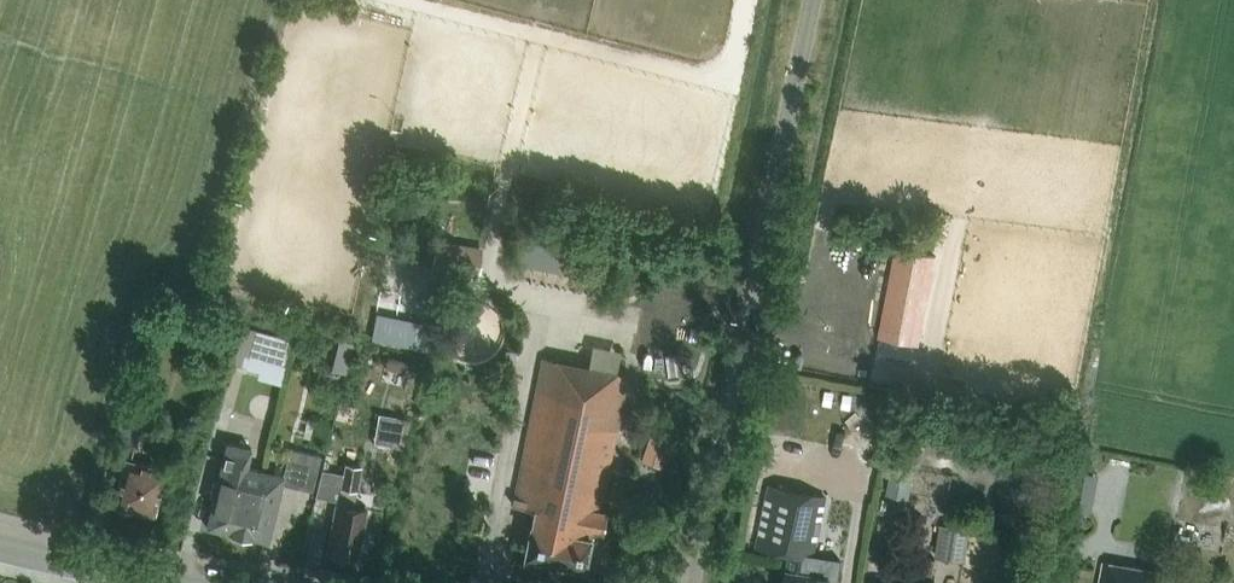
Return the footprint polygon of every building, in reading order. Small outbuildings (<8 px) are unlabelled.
[(433,269),(481,276),(486,245),(438,238),(433,269)] [(897,249),(880,337),(919,344),(936,256),(897,249)] [(257,329),(243,325),(233,363),(247,367),(257,329)] [(629,375),(543,358),(513,505),(535,510),(532,526),(531,526),(524,558),(585,570),(592,532),(603,534),(607,513),(598,511),(600,499),(603,500),(629,375)] [(121,409),(114,438),(137,444),(145,415),(121,409)] [(405,448),(410,420),(397,418),(392,446),(405,448)] [(679,445),(650,436),(642,461),(664,468),(667,460),(674,462),(679,445)] [(207,527),(232,533),(240,497),(255,501),(262,470),(247,467),(252,448),(227,442),(218,481),(214,480),(210,494),(215,495),(207,527)] [(284,475),(262,470),(255,501),(240,497),(232,533),(235,533),(236,537),(245,539),(249,536),(269,541),(282,484),(313,491),(321,455),(291,448),(284,475)] [(130,507),(154,513),(166,470),(161,468),(163,461),(158,460),(156,467),(125,459),(114,502),(117,503),(119,508),(127,510),(130,507)] [(337,500),(338,499),(339,500),(341,488),(357,491),(362,466),(346,463),(344,473),(323,469),(316,496),(337,500)] [(917,471),(894,466),(888,494),(911,498),(917,471)] [(828,577),(804,573),(807,558),(813,559),(826,497),(769,485),(755,548),(789,555),(787,570),(786,570),(784,582),(827,582),(828,577)] [(346,501),(339,500),(338,499),(337,500),(331,540),(333,540),(330,555),(356,559),(359,544),(361,545),(367,509),(345,505),(346,501)] [(967,560),(972,529),(940,524),(935,555),(967,560)] [(1028,544),(1003,542),(1002,553),(1028,555),(1028,544)] [(933,578),(936,559),(917,556),(914,575),(897,572),(895,582),(935,582),(936,578),(933,578)] [(1163,572),(1105,561),(1101,582),(1161,582),(1163,572)]
